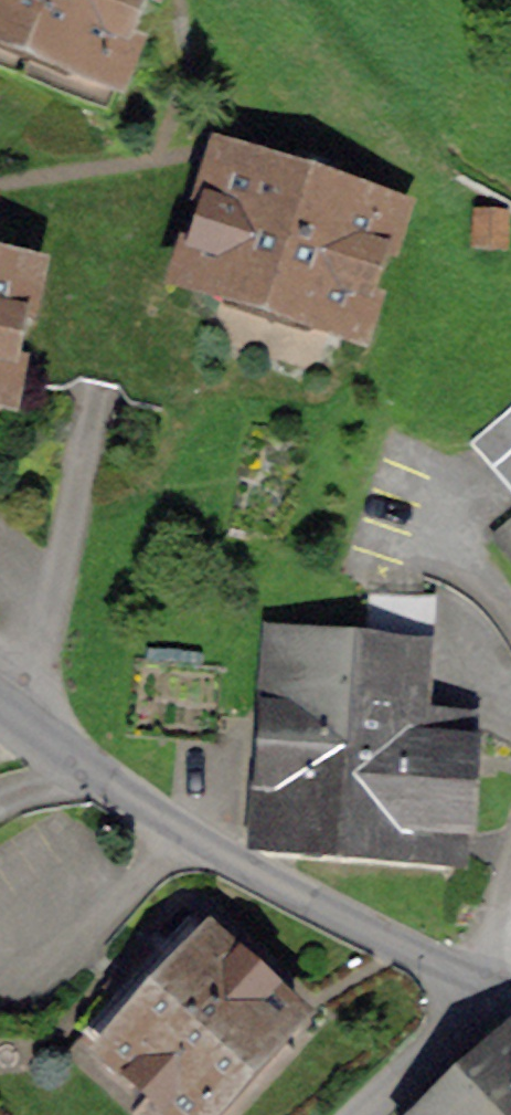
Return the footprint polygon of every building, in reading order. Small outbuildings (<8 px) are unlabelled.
[(109,66),(135,0),(0,0),(0,23),(109,66)] [(338,186),(335,179),(291,165),(284,169),(280,181),(231,165),(197,270),(350,319),(383,215),(334,199),(338,186)] [(487,204),(487,242),(510,243),(510,205),(487,204)] [(19,277),(0,273),(0,366),(19,277)] [(471,438),(510,485),(510,404),(471,438)] [(492,533),(510,555),(510,517),(492,533)] [(360,716),(351,844),(461,851),(468,723),(415,719),(424,593),(370,590),(366,642),(354,641),(348,715),(360,716)] [(269,633),(256,835),(351,844),(360,716),(348,715),(354,641),(269,633)] [(179,1114),(202,1114),(297,1012),(189,913),(83,1029),(179,1114)] [(498,1048),(486,1035),(399,1114),(510,1114),(510,1037),(498,1048)]
